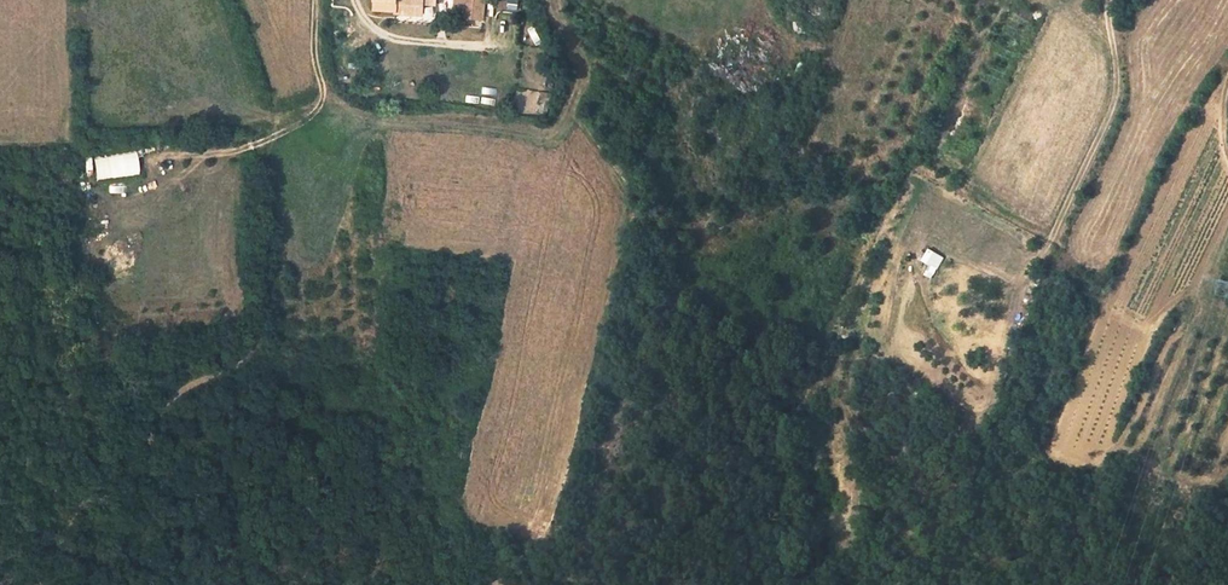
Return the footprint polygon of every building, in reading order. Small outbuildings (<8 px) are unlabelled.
[(375,10),(397,11),(397,2),(424,3),(437,4),(437,0),(375,0),(375,10)] [(449,15),(469,17),(470,0),(450,0),(449,15)] [(518,10),(519,0),(508,0),(507,9),(518,10)] [(424,3),(397,2),(397,11),(423,13),(424,3)] [(1099,9),(1092,5),(1089,11),(1095,14),(1099,9)] [(551,92),(541,90),(540,100),(549,101),(551,92)] [(93,157),(97,181),(140,174),(136,150),(93,157)] [(942,257),(928,249),(922,259),(937,267),(942,257)]
